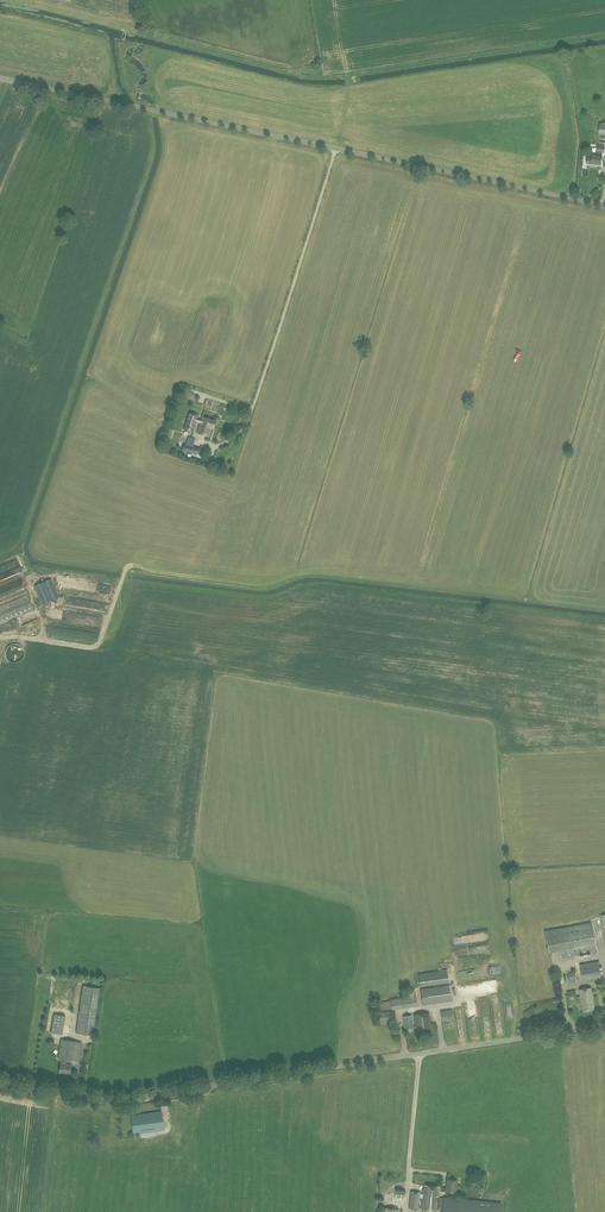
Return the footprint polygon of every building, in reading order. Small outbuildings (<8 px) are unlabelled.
[(602,152),(604,152),(604,147),(598,146),(597,156),(592,156),(592,158),(587,158),(587,164),(601,165),(602,160),(603,157),(602,157),(602,152)] [(196,421),(198,422),(199,419),(197,418),(198,415),(189,412),(184,428),(193,431),(196,421)] [(202,420),(199,419),(198,422),(201,423),(197,433),(209,436),(212,427),(214,428),(216,421),(202,417),(202,420)] [(203,448),(193,446),(184,444),(182,450),(202,455),(203,449),(203,448)] [(12,570),(19,567),(16,561),(10,564),(12,570)] [(26,591),(20,577),(25,575),(21,567),(0,576),(0,602),(26,591)] [(51,579),(37,585),(35,586),(43,605),(59,598),(51,579)] [(34,609),(28,595),(0,607),(0,624),(34,609)] [(546,930),(550,950),(560,948),(562,958),(597,951),(592,922),(546,930)] [(583,980),(602,976),(599,961),(580,964),(583,980)] [(420,987),(448,983),(447,970),(418,974),(420,987)] [(575,972),(566,973),(567,983),(577,982),(575,972)] [(485,984),(461,986),(462,997),(486,994),(485,984)] [(82,986),(76,1033),(94,1036),(100,988),(82,986)] [(423,1005),(451,1001),(449,986),(421,990),(423,1005)] [(580,990),(581,997),(577,997),(578,1004),(582,1004),(584,1012),(595,1010),(594,1002),(592,988),(580,990)] [(416,996),(415,996),(414,991),(409,989),(406,993),(407,997),(391,1000),(392,1009),(418,1005),(416,996)] [(458,1008),(461,1042),(467,1041),(463,1008),(458,1008)] [(443,1022),(454,1021),(453,1010),(441,1011),(443,1022)] [(378,1023),(396,1021),(395,1011),(377,1013),(378,1023)] [(62,1034),(65,1016),(54,1014),(51,1032),(62,1034)] [(428,1034),(425,1019),(415,1021),(415,1022),(408,1023),(409,1032),(417,1030),(417,1035),(428,1034)] [(447,1031),(458,1031),(457,1023),(446,1023),(447,1031)] [(61,1059),(60,1073),(71,1074),(72,1065),(66,1064),(67,1060),(79,1061),(82,1042),(61,1039),(58,1059),(61,1059)] [(143,1137),(149,1136),(149,1132),(164,1130),(162,1112),(131,1116),(133,1133),(141,1132),(141,1133),(142,1133),(143,1137)] [(458,1181),(447,1179),(446,1192),(456,1193),(458,1181)] [(436,1211),(438,1196),(439,1196),(440,1187),(424,1185),(423,1194),(420,1194),(420,1193),(411,1192),(409,1209),(418,1210),(420,1198),(423,1199),(422,1210),(436,1211)] [(480,1201),(439,1197),(438,1210),(443,1210),(443,1211),(501,1211),(502,1203),(480,1201)]
